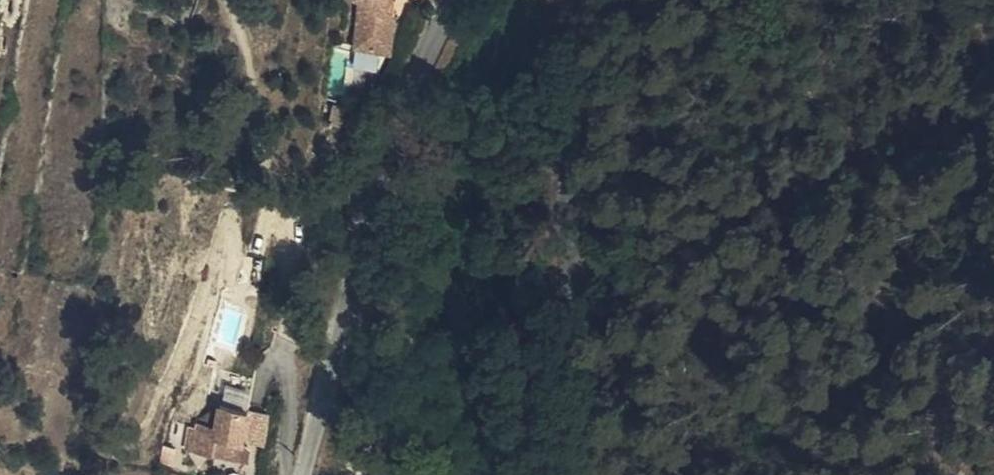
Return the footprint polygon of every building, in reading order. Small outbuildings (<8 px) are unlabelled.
[(365,0),(372,2),(371,50),(407,51),(407,12),(399,10),(402,0),(365,0)] [(399,10),(407,12),(409,0),(402,0),(399,10)] [(264,398),(235,395),(233,416),(215,414),(214,419),(206,418),(204,441),(258,448),(264,398)] [(233,416),(235,395),(215,411),(215,414),(233,416)]
